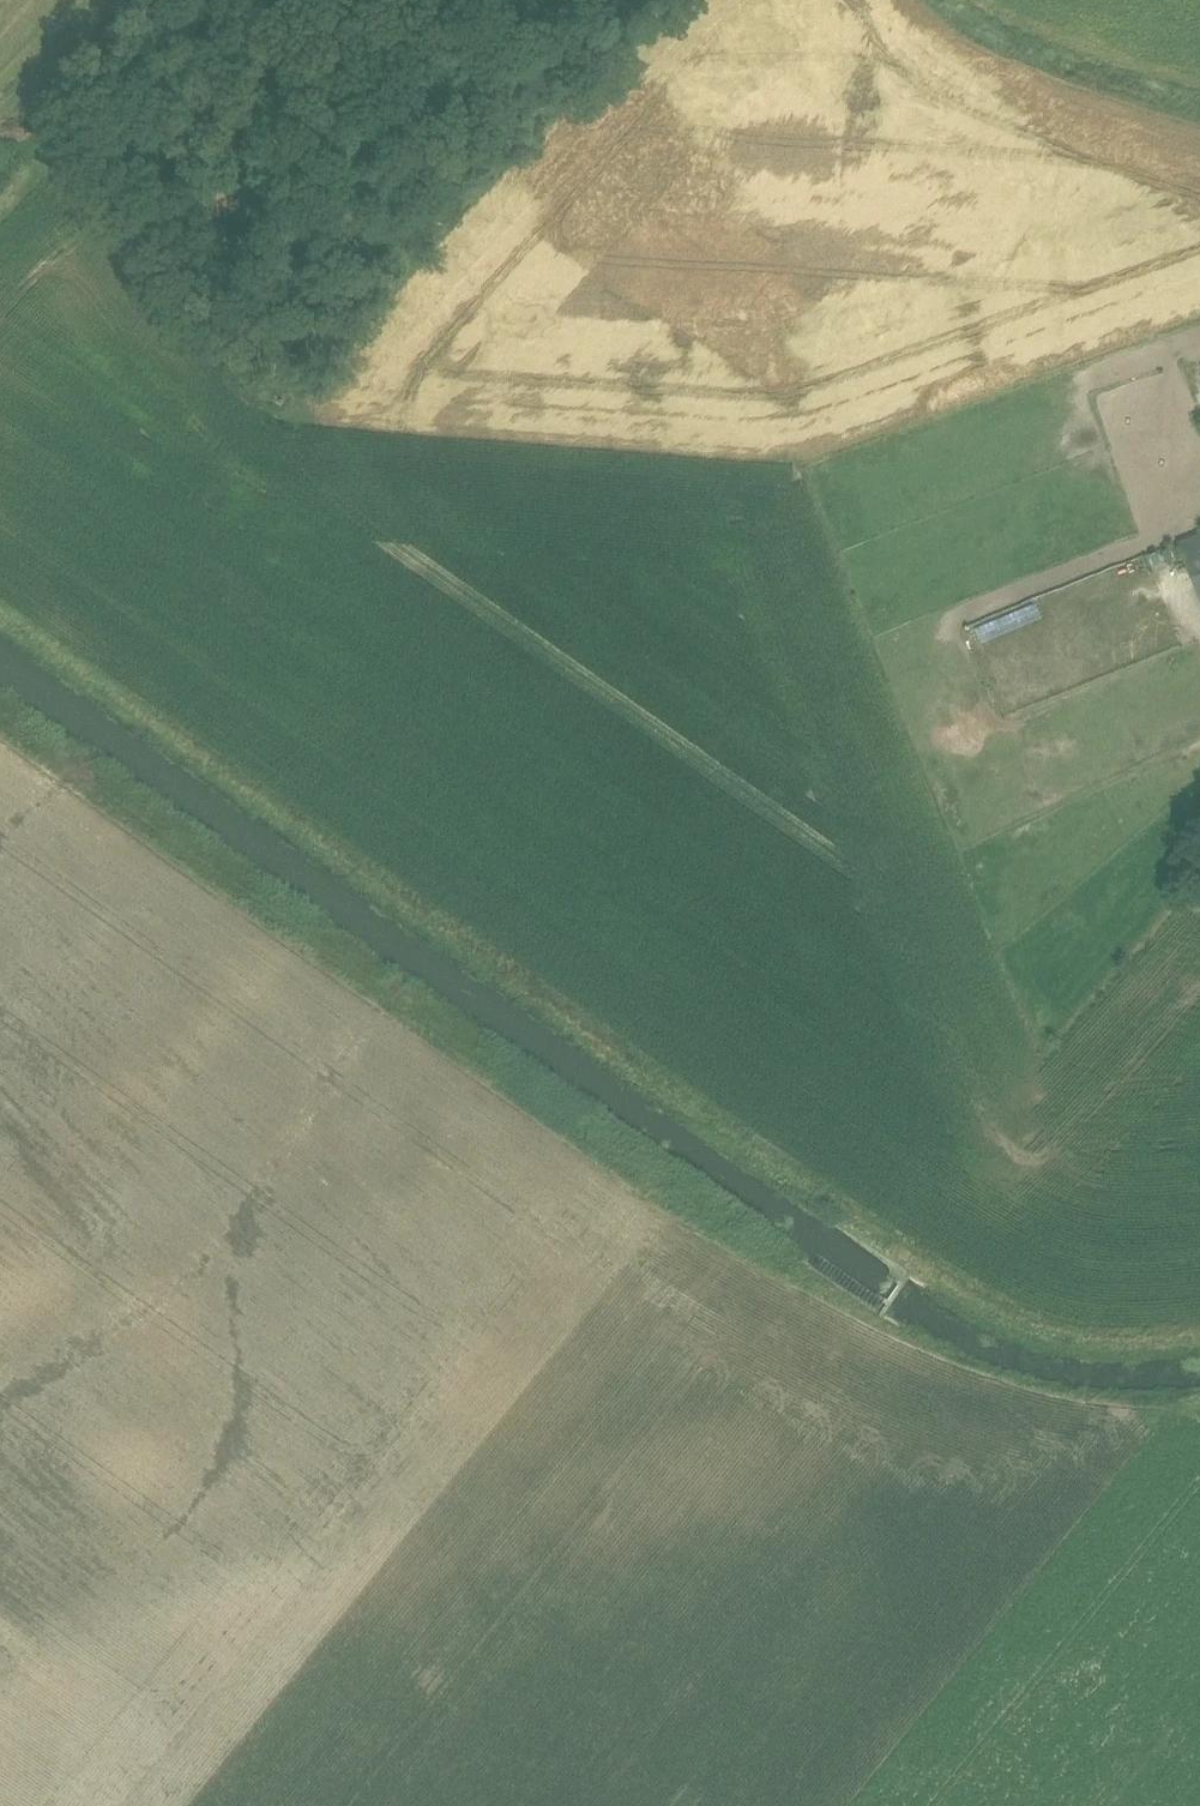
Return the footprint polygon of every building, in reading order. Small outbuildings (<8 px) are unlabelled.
[(1180,543),(1199,594),(1199,534),(1180,543)]
